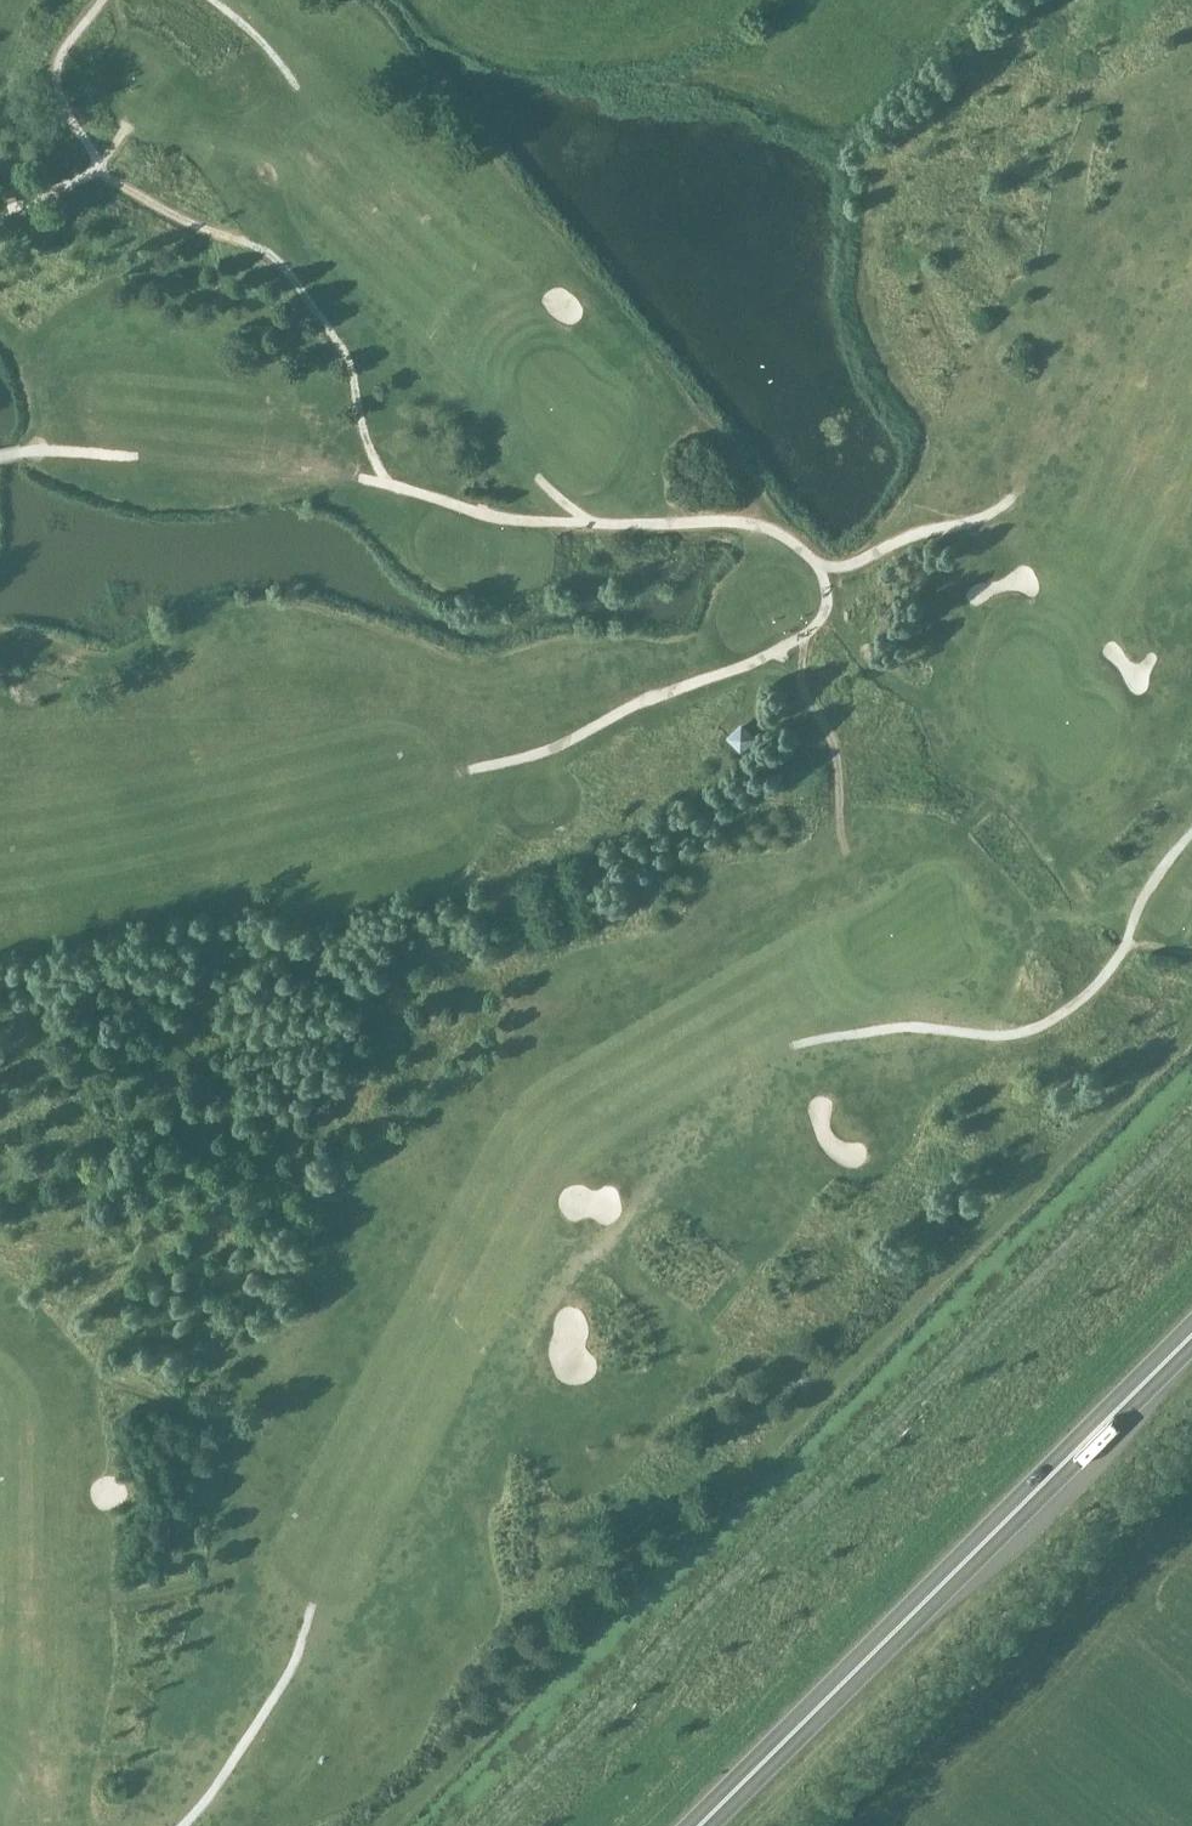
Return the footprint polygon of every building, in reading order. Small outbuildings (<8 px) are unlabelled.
[(735,731),(722,747),(735,758),(749,743),(735,731)]
